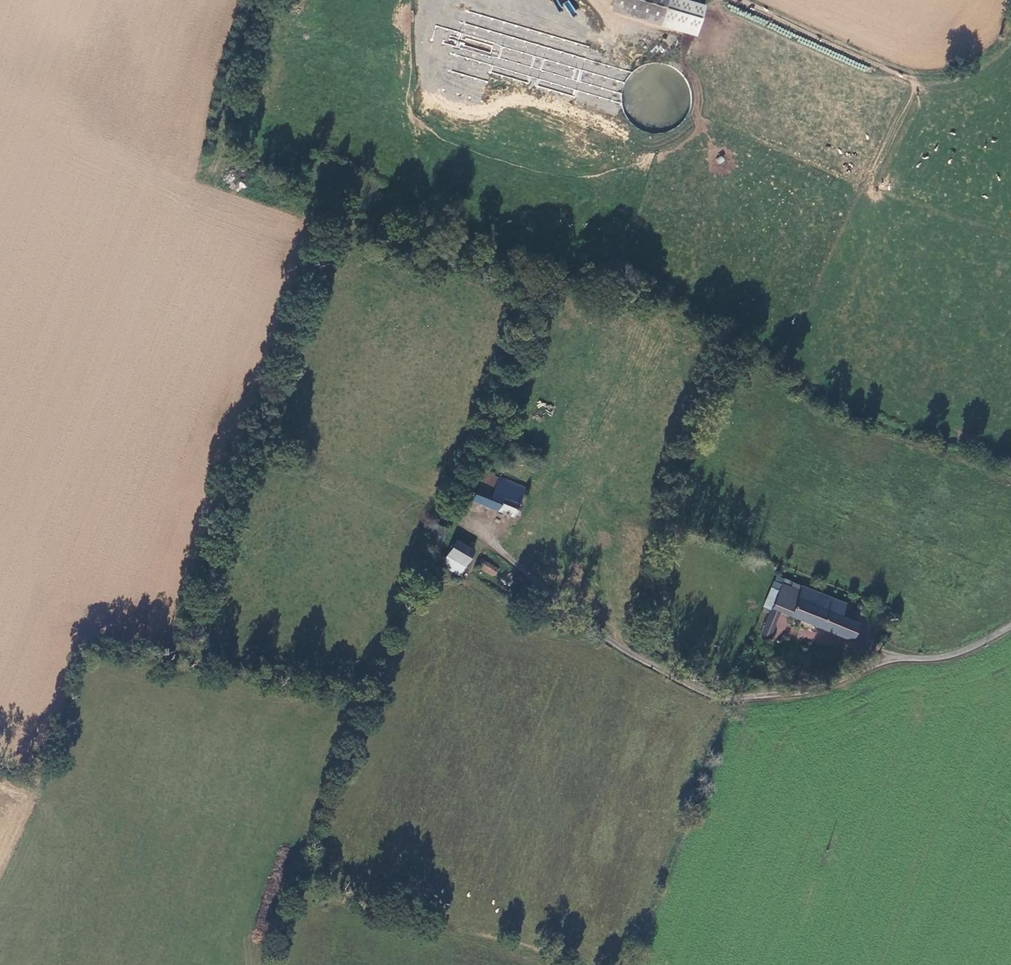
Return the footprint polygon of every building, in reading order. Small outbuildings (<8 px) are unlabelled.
[(577,14),(569,0),(563,3),(571,17),(577,14)] [(668,11),(671,0),(627,0),(668,11)] [(493,491),(471,481),(464,497),(511,518),(524,490),(499,478),(493,491)] [(454,538),(440,564),(463,576),(468,567),(464,565),(473,548),(454,538)] [(476,562),(474,565),(475,569),(477,571),(481,571),(483,568),(484,565),(482,562),(479,561),(476,562)] [(761,634),(770,637),(779,613),(849,640),(856,620),(832,612),(837,598),(783,578),(778,590),(772,607),(761,634)] [(772,607),(778,590),(771,587),(764,604),(772,607)] [(854,605),(858,606),(861,604),(863,601),(863,597),(860,594),(856,594),(853,595),(851,599),(852,602),(854,605)]
